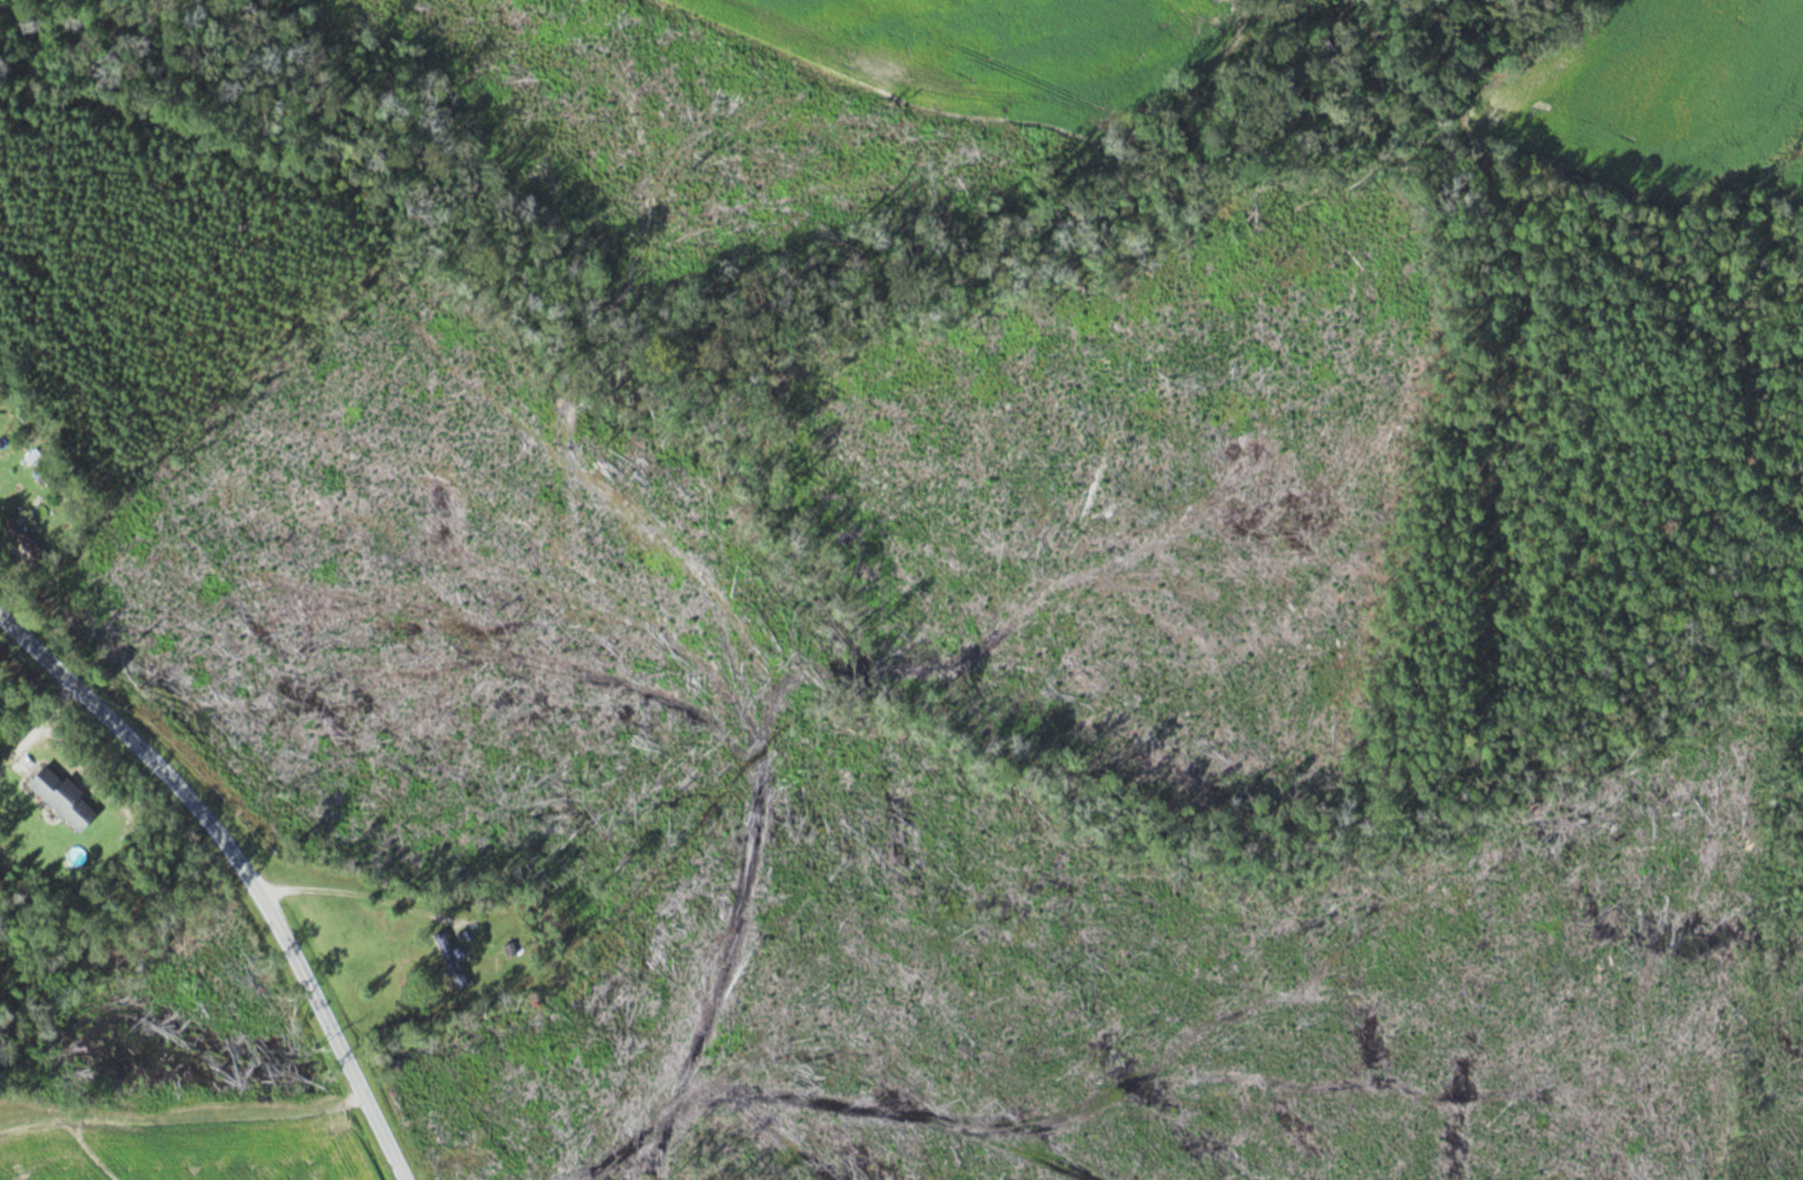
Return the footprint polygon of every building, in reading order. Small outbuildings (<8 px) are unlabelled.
[(27,785),(79,835),(100,813),(64,779),(63,781),(46,765),(27,785)] [(435,936),(457,989),(467,985),(446,932),(435,936)]
